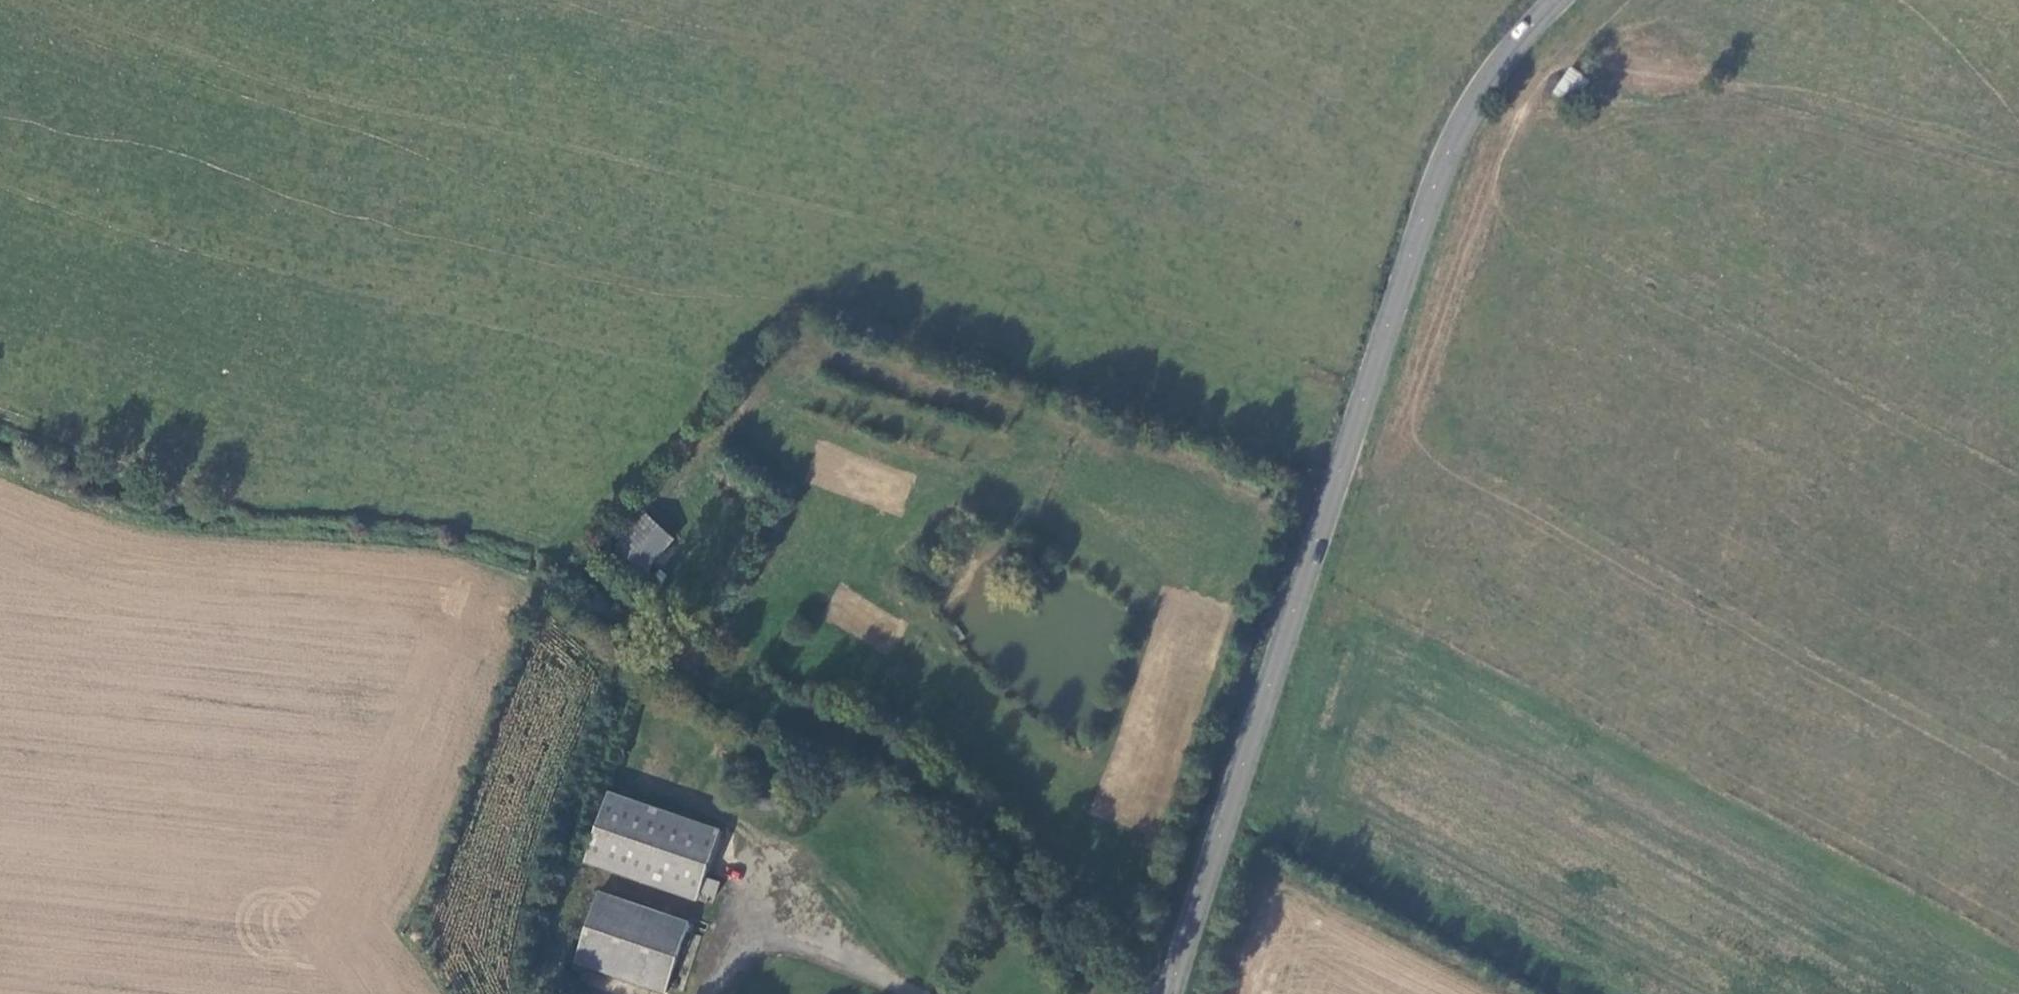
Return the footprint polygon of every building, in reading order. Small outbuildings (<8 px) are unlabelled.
[(1551,94),(1565,108),(1585,87),(1569,73),(1551,94)] [(646,512),(610,547),(638,576),(674,541),(646,512)] [(718,836),(604,798),(581,863),(693,900),(718,836)] [(704,877),(699,901),(713,904),(718,880),(704,877)] [(593,898),(569,964),(654,993),(660,993),(683,930),(593,898)]
